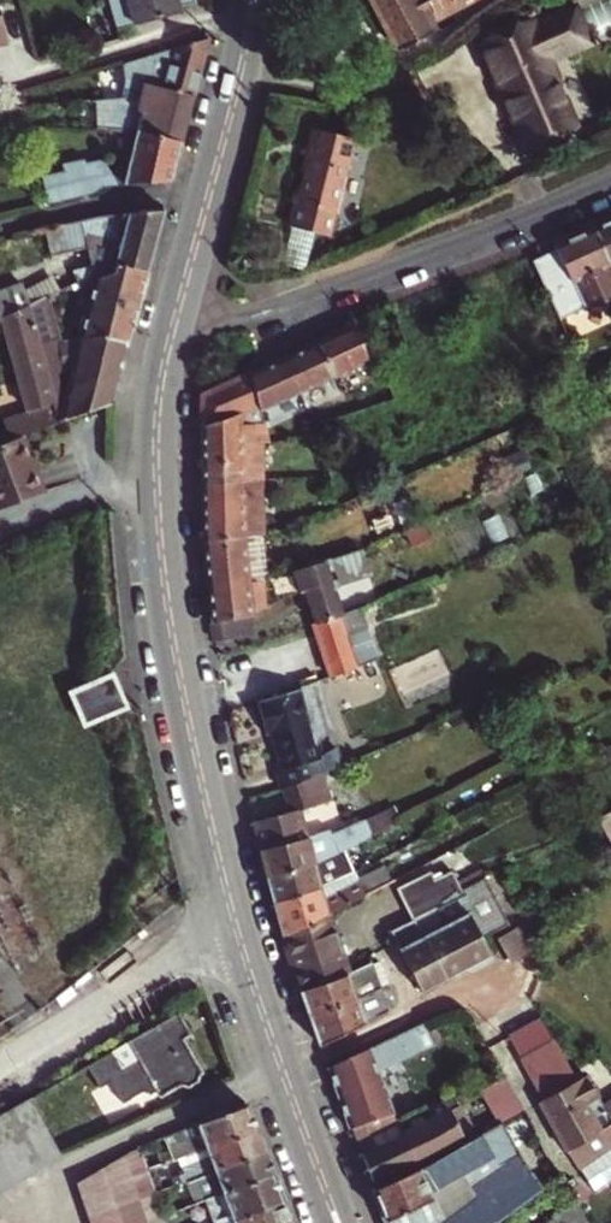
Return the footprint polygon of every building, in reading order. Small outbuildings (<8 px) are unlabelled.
[(116,34),(179,17),(178,12),(196,7),(194,0),(108,0),(116,34)] [(398,46),(431,29),(425,17),(458,0),(373,0),(382,17),(379,25),(387,27),(398,46)] [(483,40),(526,142),(572,122),(545,59),(595,38),(579,0),(578,0),(483,40)] [(155,57),(147,85),(196,97),(210,40),(155,57)] [(145,94),(147,85),(128,80),(125,89),(130,91),(138,93),(145,94)] [(120,129),(140,132),(183,142),(196,97),(147,85),(145,94),(138,93),(130,91),(129,98),(120,129)] [(122,97),(101,97),(101,122),(122,122),(122,97)] [(346,138),(312,130),(289,223),(324,231),(346,138)] [(183,142),(140,132),(131,169),(124,169),(115,175),(109,168),(89,166),(88,161),(68,165),(70,173),(46,177),(51,204),(95,195),(104,187),(174,179),(183,142)] [(94,220),(58,229),(65,258),(89,252),(93,269),(100,267),(104,281),(113,278),(117,264),(149,272),(165,211),(94,220)] [(607,260),(610,268),(610,217),(592,225),(607,260)] [(552,244),(554,248),(529,260),(557,319),(582,307),(583,311),(610,298),(610,268),(607,260),(592,225),(552,244)] [(96,283),(81,342),(134,330),(149,272),(117,264),(113,278),(104,281),(96,283)] [(2,322),(49,299),(43,280),(0,297),(0,323),(2,322)] [(49,299),(2,322),(25,412),(0,422),(0,426),(8,445),(24,439),(114,403),(134,330),(81,342),(63,346),(49,299)] [(370,359),(354,324),(317,341),(334,376),(370,359)] [(304,388),(334,376),(317,341),(283,356),(299,391),(304,388)] [(251,370),(263,407),(299,391),(283,356),(251,370)] [(200,394),(201,425),(239,409),(239,421),(257,422),(266,418),(263,407),(251,370),(200,394)] [(353,392),(331,399),(335,414),(358,408),(353,392)] [(314,421),(331,416),(328,407),(311,412),(314,421)] [(201,425),(202,463),(240,462),(260,461),(259,446),(267,445),(266,418),(257,422),(239,421),(239,409),(201,425)] [(288,435),(311,426),(311,425),(307,413),(284,423),(288,435)] [(47,496),(24,439),(8,445),(0,448),(0,514),(47,496)] [(202,463),(203,481),(241,478),(260,477),(260,461),(240,462),(202,463)] [(203,481),(203,502),(261,498),(260,477),(241,478),(203,481)] [(203,502),(204,538),(244,535),(263,533),(261,498),(203,502)] [(204,538),(211,622),(246,614),(253,613),(267,604),(264,571),(247,572),(244,535),(204,538)] [(351,577),(344,554),(294,569),(300,588),(307,586),(317,620),(342,612),(333,583),(351,577)] [(317,620),(313,622),(328,670),(376,650),(364,613),(381,607),(379,601),(342,612),(317,620)] [(211,622),(215,641),(250,633),(246,614),(211,622)] [(254,700),(258,698),(273,692),(274,695),(283,691),(277,675),(249,686),(254,700)] [(306,687),(326,687),(321,675),(304,682),(306,687)] [(128,709),(116,677),(71,695),(84,728),(128,709)] [(337,714),(326,687),(306,687),(304,682),(283,691),(274,695),(273,692),(258,698),(271,730),(277,727),(291,764),(285,767),(293,785),(318,775),(330,769),(351,760),(344,743),(330,748),(323,730),(328,728),(337,714)] [(254,820),(268,875),(345,850),(342,846),(388,824),(375,799),(309,828),(300,807),(339,792),(330,769),(318,775),(293,785),(288,787),(294,809),(254,820)] [(596,814),(610,842),(610,807),(596,814)] [(268,875),(275,903),(356,871),(345,850),(268,875)] [(275,903),(283,936),(331,911),(385,884),(377,869),(359,878),(356,871),(275,903)] [(412,918),(435,907),(460,894),(457,889),(451,876),(434,885),(428,873),(397,889),(412,918)] [(512,920),(506,912),(501,905),(485,874),(481,876),(457,889),(460,894),(435,907),(441,918),(445,925),(469,968),(492,955),(482,936),(494,930),(512,920)] [(435,907),(412,918),(418,929),(441,918),(435,907)] [(283,936),(301,991),(349,970),(331,911),(283,936)] [(388,930),(424,992),(445,980),(422,936),(418,929),(412,918),(388,930)] [(520,924),(516,926),(498,936),(500,940),(512,961),(534,949),(522,927),(520,924)] [(469,968),(445,925),(422,936),(445,980),(469,968)] [(376,955),(371,961),(380,984),(387,982),(376,955)] [(301,991),(310,1015),(380,984),(371,961),(349,970),(301,991)] [(310,1015),(321,1045),(389,1008),(380,984),(310,1015)] [(147,1093),(156,1096),(198,1081),(194,1075),(199,1073),(181,1038),(191,1032),(179,1012),(129,1041),(139,1058),(124,1067),(114,1049),(89,1063),(102,1087),(113,1081),(127,1105),(147,1093)] [(437,1043),(427,1021),(328,1065),(351,1126),(353,1125),(360,1141),(399,1122),(379,1069),(437,1043)] [(573,1070),(560,1047),(537,1061),(550,1083),(573,1070)] [(579,1079),(545,1098),(583,1166),(585,1164),(597,1183),(610,1173),(610,1101),(609,1102),(593,1072),(579,1079)] [(506,1080),(484,1094),(492,1107),(514,1094),(506,1080)] [(0,1114),(0,1168),(64,1137),(45,1089),(0,1114)] [(474,1124),(463,1100),(456,1090),(399,1122),(415,1157),(462,1135),(461,1132),(474,1124)] [(171,1159),(184,1154),(256,1128),(247,1106),(164,1138),(171,1159)] [(374,1177),(393,1168),(415,1157),(399,1122),(360,1141),(374,1177)] [(374,1186),(385,1216),(473,1175),(521,1149),(503,1122),(420,1167),(397,1176),(377,1185),(374,1186)] [(183,1182),(217,1170),(265,1152),(256,1128),(184,1154),(189,1167),(179,1171),(183,1182)] [(70,1151),(64,1137),(0,1168),(0,1199),(70,1151)] [(154,1193),(146,1169),(139,1148),(83,1181),(99,1222),(164,1222),(154,1193)] [(388,1222),(490,1222),(492,1221),(543,1183),(521,1149),(473,1175),(385,1216),(388,1222)] [(192,1204),(203,1199),(273,1173),(265,1152),(217,1170),(219,1177),(186,1189),(192,1204)] [(420,1167),(415,1157),(393,1168),(374,1177),(377,1185),(397,1176),(420,1167)] [(203,1199),(210,1217),(196,1222),(228,1222),(284,1201),(273,1173),(203,1199)] [(83,1181),(81,1183),(95,1222),(99,1222),(83,1181)] [(228,1222),(292,1222),(284,1201),(228,1222)] [(547,1222),(589,1222),(580,1201),(547,1222)]
